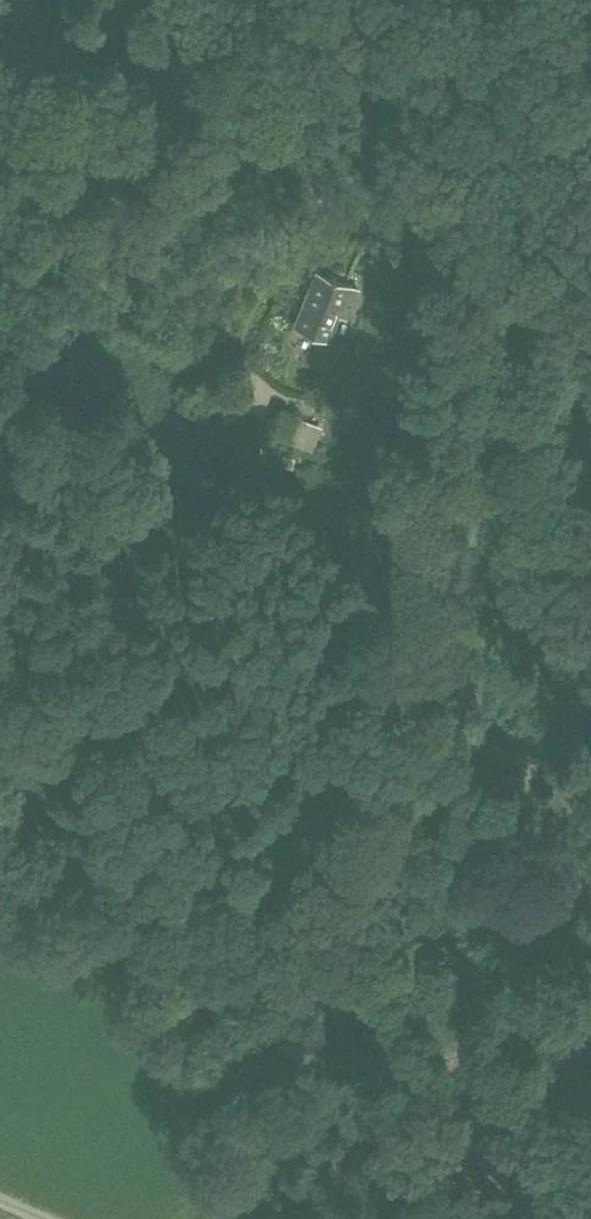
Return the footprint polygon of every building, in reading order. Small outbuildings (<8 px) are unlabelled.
[(294,322),(330,337),(340,313),(347,316),(358,288),(315,270),(294,322)] [(312,448),(321,423),(281,409),(273,435),(312,448)]
